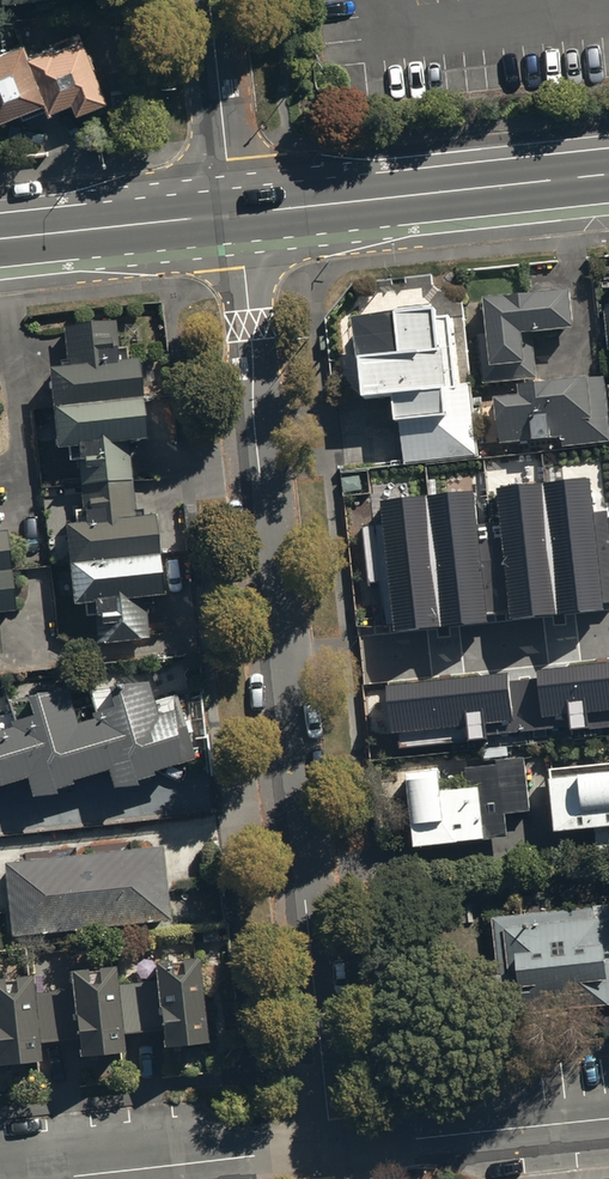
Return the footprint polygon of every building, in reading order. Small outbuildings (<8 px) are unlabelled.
[(22,60),(48,121),(97,100),(70,39),(22,60)] [(38,106),(12,45),(0,51),(0,123),(38,106)] [(568,287),(482,296),(486,334),(477,335),(482,383),(536,377),(531,331),(573,327),(568,287)] [(432,307),(351,315),(360,399),(394,396),(401,464),(477,456),(469,383),(458,385),(451,316),(434,318),(432,307)] [(116,323),(62,329),(67,368),(47,371),(57,456),(75,454),(82,515),(74,516),(76,525),(64,527),(75,618),(81,618),(82,628),(90,627),(93,655),(152,648),(148,608),(161,606),(151,520),(141,521),(141,515),(134,516),(127,451),(142,449),(133,371),(128,372),(126,350),(119,351),(116,323)] [(491,398),(496,442),(560,435),(561,446),(608,440),(608,429),(603,375),(516,384),(517,395),(491,398)] [(381,502),(395,631),(487,621),(486,613),(509,611),(510,619),(603,609),(602,603),(608,602),(608,535),(606,511),(593,512),(590,477),(494,487),(498,523),(476,525),(472,492),(381,502)] [(9,623),(1,535),(0,535),(0,624),(9,623)] [(385,687),(391,735),(396,735),(398,750),(608,726),(608,663),(535,671),(536,679),(508,682),(507,674),(385,687)] [(25,786),(33,807),(57,806),(54,799),(73,795),(71,792),(108,781),(115,797),(137,795),(134,791),(154,786),(152,781),(181,774),(178,770),(195,765),(175,700),(153,706),(147,687),(87,695),(90,712),(71,717),(67,703),(6,708),(9,720),(0,723),(0,793),(25,786)] [(521,764),(406,774),(413,851),(503,843),(501,820),(526,818),(521,764)] [(546,771),(553,836),(597,831),(599,852),(608,851),(608,764),(546,771)] [(161,852),(11,865),(17,935),(167,922),(161,852)] [(455,988),(459,1033),(608,1018),(608,906),(489,917),(496,984),(455,988)] [(42,1072),(40,1051),(78,1047),(80,1068),(124,1063),(122,1042),(159,1038),(161,1058),(205,1054),(196,962),(159,966),(161,989),(113,993),(111,973),(74,977),(76,994),(29,999),(27,982),(0,985),(0,1076),(42,1072)]
